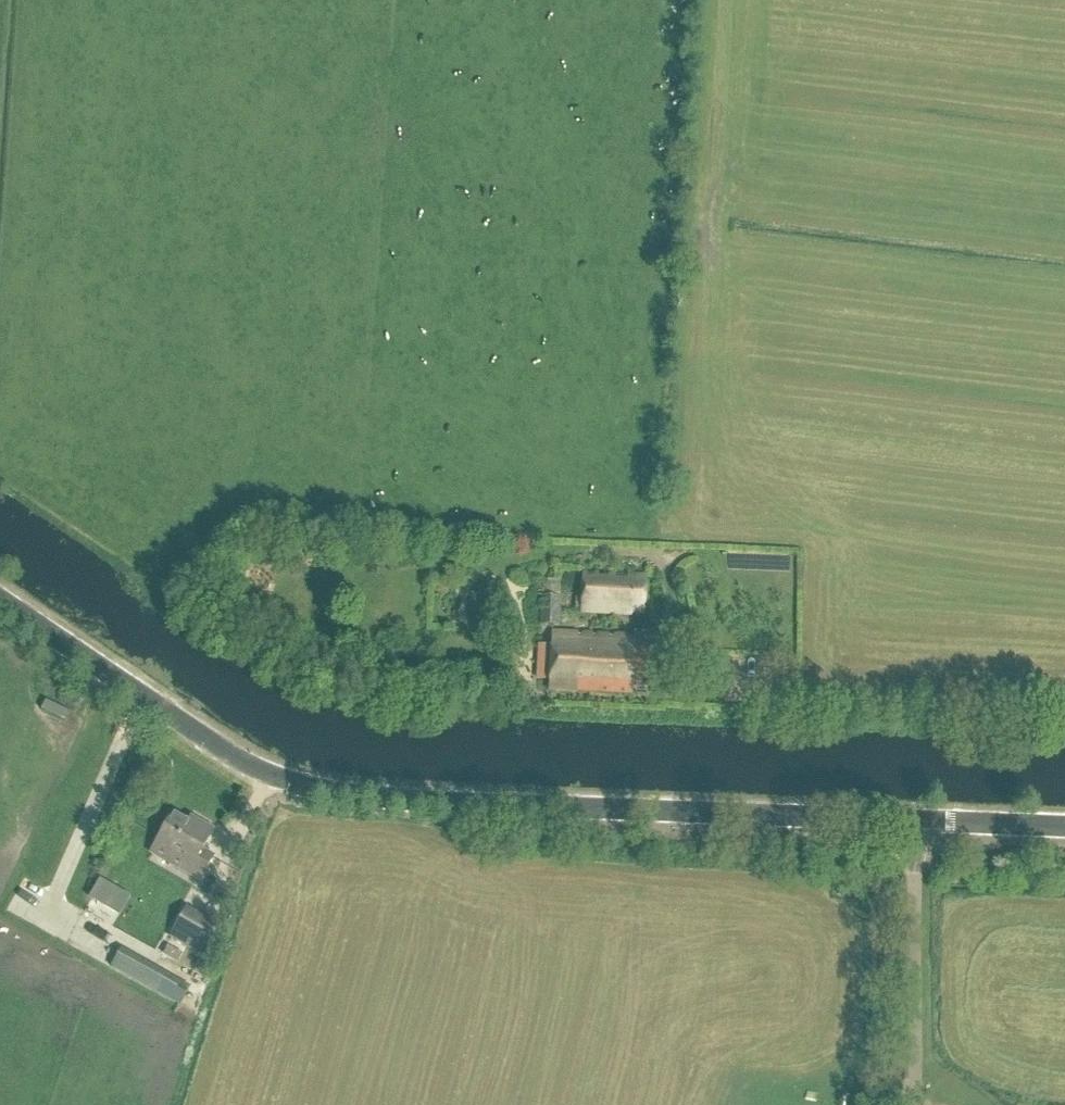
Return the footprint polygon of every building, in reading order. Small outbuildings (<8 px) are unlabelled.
[(610,580),(599,580),(599,575),(584,574),(582,615),(647,619),(649,578),(610,576),(610,580)] [(542,598),(540,627),(560,628),(562,599),(542,598)] [(633,640),(550,634),(546,687),(569,689),(568,692),(631,697),(632,681),(649,682),(652,637),(634,636),(633,640)] [(194,825),(175,815),(153,855),(203,882),(215,859),(201,852),(213,828),(197,819),(194,825)] [(102,882),(92,900),(104,908),(115,890),(102,882)] [(200,956),(217,926),(188,908),(170,939),(200,956)] [(168,966),(175,952),(143,936),(136,951),(168,966)] [(181,1008),(192,989),(122,951),(112,970),(181,1008)]
